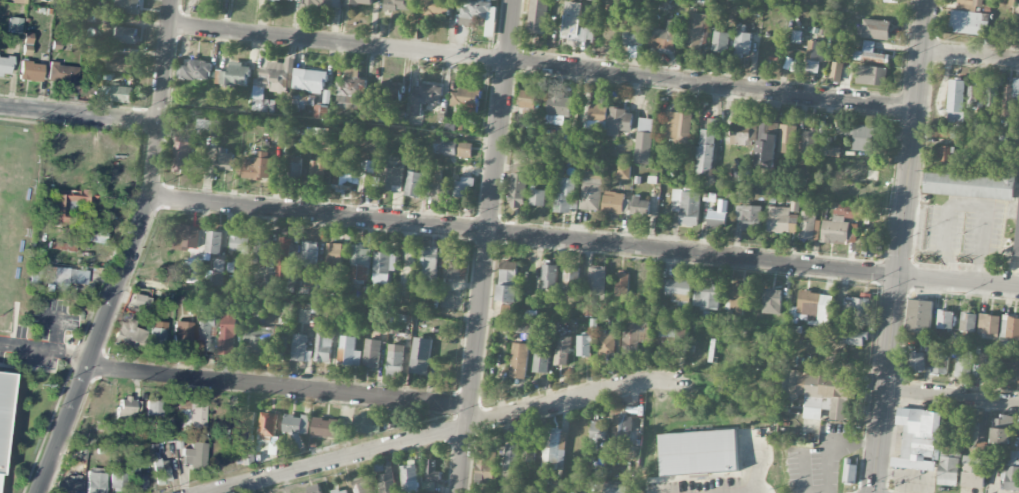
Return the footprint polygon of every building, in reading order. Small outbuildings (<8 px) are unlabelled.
[(115,13),(140,14),(140,0),(116,0),(115,13)] [(304,3),(301,3),(300,11),(311,13),(312,4),(339,7),(340,0),(304,0),(304,3)] [(384,9),(412,12),(413,0),(385,0),(384,9)] [(421,15),(448,16),(449,0),(422,0),(421,15)] [(485,37),(494,37),(497,2),(462,0),(460,25),(475,26),(475,18),(486,18),(485,37)] [(527,30),(545,32),(549,0),(531,0),(527,30)] [(985,0),(957,0),(957,10),(977,11),(977,6),(984,7),(985,0)] [(593,43),(595,29),(579,27),(581,3),(566,1),(561,39),(593,43)] [(989,13),(950,11),(950,33),(988,35),(989,13)] [(687,47),(707,48),(708,14),(688,13),(687,47)] [(597,31),(615,31),(616,14),(597,14),(597,31)] [(21,18),(9,17),(8,32),(21,33),(21,18)] [(889,40),(891,21),(864,19),(863,27),(859,27),(858,37),(889,40)] [(649,50),(676,52),(678,21),(668,20),(667,30),(651,28),(649,50)] [(746,33),(746,25),(736,24),(735,56),(751,56),(752,33),(746,33)] [(625,26),(624,46),(641,47),(642,27),(625,26)] [(137,44),(137,28),(114,27),(113,43),(137,44)] [(802,31),(793,31),(792,42),(800,43),(802,31)] [(713,52),(729,52),(729,32),(714,32),(713,52)] [(29,55),(32,38),(24,36),(22,54),(29,55)] [(875,41),(864,40),(863,51),(854,50),(853,60),(889,63),(890,54),(874,53),(875,41)] [(824,43),(814,41),(813,50),(808,50),(805,71),(821,73),(824,43)] [(843,47),(833,46),(832,57),(842,57),(843,47)] [(133,72),(134,56),(107,55),(107,71),(133,72)] [(11,57),(0,56),(0,75),(9,76),(11,57)] [(252,111),(275,113),(276,100),(264,99),(265,91),(291,93),(294,58),(286,57),(286,63),(269,62),(268,69),(261,69),(260,79),(255,78),(252,111)] [(363,111),(366,79),(358,79),(360,60),(346,59),(345,81),(337,81),(335,109),(363,111)] [(18,79),(41,81),(42,63),(20,60),(18,79)] [(190,66),(177,66),(177,79),(210,80),(211,61),(190,60),(190,66)] [(247,86),(249,64),(229,62),(229,72),(221,71),(220,83),(247,86)] [(840,82),(844,63),(833,62),(830,80),(840,82)] [(76,84),(78,65),(49,63),(47,82),(76,84)] [(855,82),(885,87),(888,69),(858,64),(855,82)] [(326,71),(294,69),(293,91),(325,93),(326,71)] [(1013,78),(1013,88),(1004,87),(1002,117),(1015,118),(1016,98),(1018,98),(1018,78),(1013,78)] [(948,121),(964,122),(965,80),(949,80),(948,121)] [(390,105),(389,121),(402,122),(403,83),(382,82),(382,105),(390,105)] [(413,90),(412,115),(421,116),(422,103),(441,104),(442,86),(421,84),(421,90),(413,90)] [(986,111),(995,112),(997,85),(987,84),(986,111)] [(132,87),(102,86),(102,101),(132,102),(132,87)] [(453,92),(451,105),(476,109),(479,89),(460,86),(459,93),(453,92)] [(983,87),(968,87),(967,108),(983,108),(983,87)] [(539,92),(521,89),(518,107),(536,110),(539,92)] [(564,125),(564,117),(571,117),(572,99),(565,98),(566,92),(548,91),(547,124),(564,125)] [(607,130),(608,104),(589,103),(588,130),(607,130)] [(632,131),(633,110),(609,109),(608,136),(620,136),(620,131),(632,131)] [(690,142),(692,113),(666,111),(665,141),(690,142)] [(654,119),(639,118),(634,163),(649,164),(654,119)] [(699,173),(713,174),(715,119),(701,118),(699,173)] [(731,145),(752,145),(752,118),(731,118),(731,145)] [(197,135),(217,135),(218,120),(197,119),(197,135)] [(787,143),(795,144),(796,126),(780,124),(777,152),(786,153),(787,143)] [(853,150),(872,151),(872,125),(854,125),(853,150)] [(335,130),(326,129),(325,141),(335,141),(335,130)] [(800,158),(814,159),(817,130),(803,129),(800,158)] [(275,143),(286,144),(287,132),(276,131),(275,143)] [(777,135),(759,132),(755,162),(773,165),(777,135)] [(192,140),(174,139),(173,171),(190,172),(192,140)] [(456,141),(433,140),(433,154),(456,155),(456,141)] [(472,143),(457,142),(456,156),(471,157),(472,143)] [(819,156),(839,157),(840,146),(820,145),(819,156)] [(951,148),(938,147),(937,162),(951,163),(951,148)] [(515,159),(529,159),(529,148),(515,149),(515,159)] [(233,151),(218,150),(217,170),(233,170),(233,151)] [(243,158),(242,178),(270,179),(272,152),(256,151),(255,159),(243,158)] [(302,157),(287,157),(286,180),(301,181),(302,157)] [(310,160),(310,183),(331,184),(331,160),(310,160)] [(376,174),(374,174),(375,160),(361,160),(359,191),(375,193),(376,174)] [(851,178),(877,182),(878,171),(869,170),(870,164),(853,162),(851,178)] [(631,165),(617,165),(617,178),(630,179),(631,165)] [(403,191),(404,168),(384,167),(382,190),(403,191)] [(353,172),(334,171),(333,190),(353,191),(353,172)] [(423,173),(407,171),(405,196),(420,197),(423,173)] [(580,209),(599,212),(604,174),(584,171),(580,209)] [(442,178),(442,172),(435,172),(432,200),(448,201),(450,179),(442,178)] [(509,207),(526,208),(527,174),(511,173),(509,207)] [(1004,178),(924,173),(923,194),(1014,199),(1015,174),(1004,173),(1004,178)] [(454,196),(470,198),(472,178),(456,176),(454,196)] [(556,212),(574,213),(575,178),(557,177),(556,212)] [(763,185),(751,183),(750,192),(762,194),(763,185)] [(65,222),(65,211),(90,212),(91,196),(90,196),(90,191),(51,189),(50,221),(65,222)] [(546,190),(531,190),(530,205),(545,206),(546,190)] [(699,225),(700,191),(672,191),(672,211),(680,211),(680,225),(699,225)] [(629,193),(604,192),(603,211),(627,213),(629,193)] [(632,215),(649,216),(650,199),(633,197),(632,215)] [(707,226),(726,227),(727,200),(719,200),(718,211),(708,211),(707,226)] [(864,206),(835,204),(834,221),(822,220),(821,241),(855,243),(856,223),(845,223),(845,218),(863,219),(864,206)] [(761,206),(735,205),(735,221),(743,221),(742,231),(760,231),(761,206)] [(766,231),(797,233),(798,215),(789,214),(789,207),(768,206),(766,231)] [(819,240),(820,220),(815,220),(816,212),(800,211),(799,239),(819,240)] [(199,249),(200,225),(176,224),(175,248),(199,249)] [(78,240),(105,243),(106,230),(80,227),(78,240)] [(876,229),(864,229),(863,255),(875,256),(876,229)] [(223,232),(208,230),(206,253),(221,255),(223,232)] [(231,235),(230,252),(249,252),(250,235),(231,235)] [(254,263),(269,263),(270,236),(255,235),(254,263)] [(293,278),(297,239),(280,237),(275,276),(293,278)] [(48,249),(75,251),(75,243),(48,242),(48,249)] [(319,244),(304,242),(300,263),(316,266),(319,244)] [(342,244),(327,243),(326,273),(341,273),(342,244)] [(350,279),(369,280),(370,246),(351,246),(350,279)] [(437,288),(438,247),(422,246),(421,287),(437,288)] [(445,278),(467,279),(468,251),(446,251),(445,278)] [(396,253),(374,252),(373,288),(389,289),(389,270),(395,270),(396,253)] [(41,258),(31,258),(30,287),(39,288),(41,258)] [(204,284),(223,286),(226,260),(215,258),(214,271),(206,270),(204,284)] [(519,261),(500,261),(498,301),(517,302),(519,261)] [(541,288),(556,289),(557,265),(543,264),(541,288)] [(605,294),(606,266),(589,266),(588,293),(605,294)] [(66,293),(66,283),(87,284),(87,269),(43,267),(43,292),(66,293)] [(579,267),(563,267),(564,296),(574,296),(574,288),(580,288),(579,267)] [(200,283),(201,269),(188,268),(187,282),(200,283)] [(615,297),(628,297),(629,272),(616,272),(615,297)] [(666,299),(691,300),(692,280),(667,278),(666,299)] [(694,309),(719,310),(720,282),(703,281),(703,285),(695,285),(694,309)] [(728,284),(729,308),(736,308),(736,316),(743,315),(742,305),(754,305),(754,283),(728,284)] [(763,290),(763,313),(781,314),(781,290),(763,290)] [(833,295),(799,291),(796,320),(829,324),(833,295)] [(150,297),(133,293),(130,307),(147,310),(150,297)] [(844,304),(833,303),(831,320),(867,325),(870,300),(845,296),(844,304)] [(931,332),(932,300),(908,300),(907,331),(931,332)] [(592,302),(584,302),(583,316),(592,316),(592,302)] [(938,328),(953,329),(954,311),(939,310),(938,328)] [(236,313),(221,312),(220,354),(236,355),(236,313)] [(978,314),(962,312),(960,331),(975,333),(978,314)] [(1000,315),(979,314),(978,333),(999,334),(1000,315)] [(196,350),(213,350),(215,317),(197,316),(196,350)] [(112,341),(139,351),(146,331),(132,326),(133,322),(120,317),(112,341)] [(1001,317),(1001,338),(1018,338),(1018,317),(1001,317)] [(147,347),(162,349),(165,322),(150,320),(147,347)] [(192,322),(174,321),(172,345),(190,347),(192,322)] [(624,354),(638,354),(639,342),(652,343),(652,323),(624,322),(624,354)] [(268,357),(271,328),(247,326),(244,355),(268,357)] [(677,346),(685,346),(685,328),(659,327),(659,352),(677,352),(677,346)] [(316,362),(331,362),(333,328),(317,328),(316,362)] [(828,343),(866,345),(867,330),(829,328),(828,343)] [(616,354),(615,332),(599,333),(600,355),(616,354)] [(311,362),(311,352),(307,352),(307,335),(293,334),(292,361),(311,362)] [(361,351),(355,351),(355,336),(339,336),(338,367),(360,368),(361,351)] [(555,364),(569,365),(571,336),(557,336),(555,364)] [(591,336),(577,336),(577,357),(591,357),(591,336)] [(286,350),(288,338),(278,337),(276,349),(286,350)] [(410,373),(429,375),(432,338),(413,337),(410,373)] [(380,340),(365,339),(363,367),(379,368),(380,340)] [(526,379),(528,343),(512,343),(511,378),(526,379)] [(387,377),(402,378),(404,345),(388,344),(387,377)] [(549,373),(550,347),(534,346),(533,373),(549,373)] [(972,377),(973,351),(957,351),(956,376),(972,377)] [(910,371),(925,371),(925,352),(909,353),(910,371)] [(931,373),(947,375),(950,356),(934,354),(931,373)] [(995,354),(980,354),(980,365),(974,365),(974,378),(994,378),(995,354)] [(1011,357),(1010,361),(1002,361),(1001,381),(1018,382),(1018,359),(1018,358),(1011,357)] [(861,377),(800,374),(798,404),(804,404),(803,419),(821,419),(821,410),(830,410),(830,420),(847,421),(848,399),(860,399),(861,377)] [(135,398),(117,398),(117,420),(135,420),(135,398)] [(146,415),(162,416),(163,400),(147,399),(146,415)] [(206,426),(205,401),(178,402),(178,411),(182,411),(182,427),(206,426)] [(254,409),(240,408),(240,414),(228,414),(227,440),(253,442),(254,409)] [(939,471),(943,411),(898,408),(897,425),(904,425),(901,458),(893,457),(892,468),(939,471)] [(278,414),(261,412),(259,440),(275,441),(278,414)] [(355,413),(353,431),(380,434),(382,419),(369,417),(370,414),(355,413)] [(307,435),(309,417),(285,414),(282,433),(294,434),(292,448),(302,449),(303,434),(307,435)] [(612,439),(627,439),(628,416),(613,415),(612,439)] [(1013,417),(993,416),(991,443),(1012,444),(1013,417)] [(337,437),(338,419),(313,418),(312,435),(337,437)] [(609,423),(592,421),(590,438),(607,441),(609,423)] [(660,434),(662,476),(738,472),(736,430),(660,434)] [(563,478),(565,431),(544,431),(542,477),(563,478)] [(191,448),(183,448),(182,465),(205,467),(207,443),(192,442),(191,448)] [(939,485),(958,486),(961,444),(941,443),(939,485)] [(518,445),(505,444),(503,490),(517,491),(518,445)] [(476,484),(495,484),(496,450),(477,449),(476,484)] [(986,459),(964,456),(961,486),(983,489),(986,459)] [(1008,456),(1005,490),(1018,491),(1018,457),(1008,456)] [(152,460),(155,484),(170,483),(167,458),(152,460)] [(440,481),(441,472),(434,471),(434,459),(427,459),(426,481),(440,481)] [(857,464),(845,462),(843,481),(854,483),(857,464)] [(417,463),(402,464),(403,492),(418,492),(417,463)] [(385,473),(379,474),(381,492),(396,492),(393,466),(385,466),(385,473)] [(109,490),(122,490),(124,468),(111,467),(109,490)] [(104,472),(86,472),(86,492),(104,492),(104,472)] [(368,478),(352,481),(355,492),(371,492),(368,478)] [(79,481),(56,479),(54,492),(77,492),(79,481)] [(435,492),(435,482),(423,481),(423,491),(435,492)] [(319,484),(308,487),(309,492),(322,492),(319,484)] [(628,485),(605,484),(605,492),(628,492),(628,485)]
